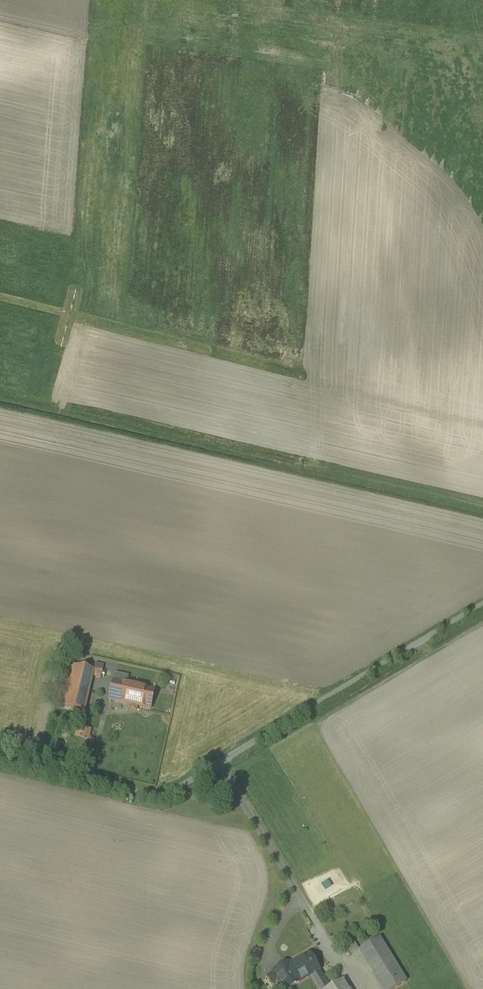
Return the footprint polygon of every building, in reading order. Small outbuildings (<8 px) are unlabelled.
[(104,666),(95,664),(94,671),(93,677),(101,679),(104,666)] [(94,671),(67,665),(58,706),(85,712),(93,677),(94,671)] [(128,677),(116,674),(115,673),(113,682),(109,700),(130,705),(131,706),(137,707),(138,707),(150,709),(154,691),(127,685),(128,677)] [(91,729),(84,728),(84,731),(82,738),(88,739),(91,729)] [(84,731),(76,729),(75,736),(82,738),(84,731)] [(379,938),(359,950),(359,951),(382,988),(395,988),(406,982),(379,938)] [(354,942),(345,947),(350,956),(359,951),(359,950),(354,942)] [(288,965),(287,963),(273,972),(278,980),(284,988),(289,988),(310,976),(319,971),(319,970),(309,955),(297,962),(296,960),(288,965)] [(319,971),(310,976),(318,988),(329,988),(330,988),(319,971)] [(273,972),(266,977),(271,985),(278,980),(273,972)]
